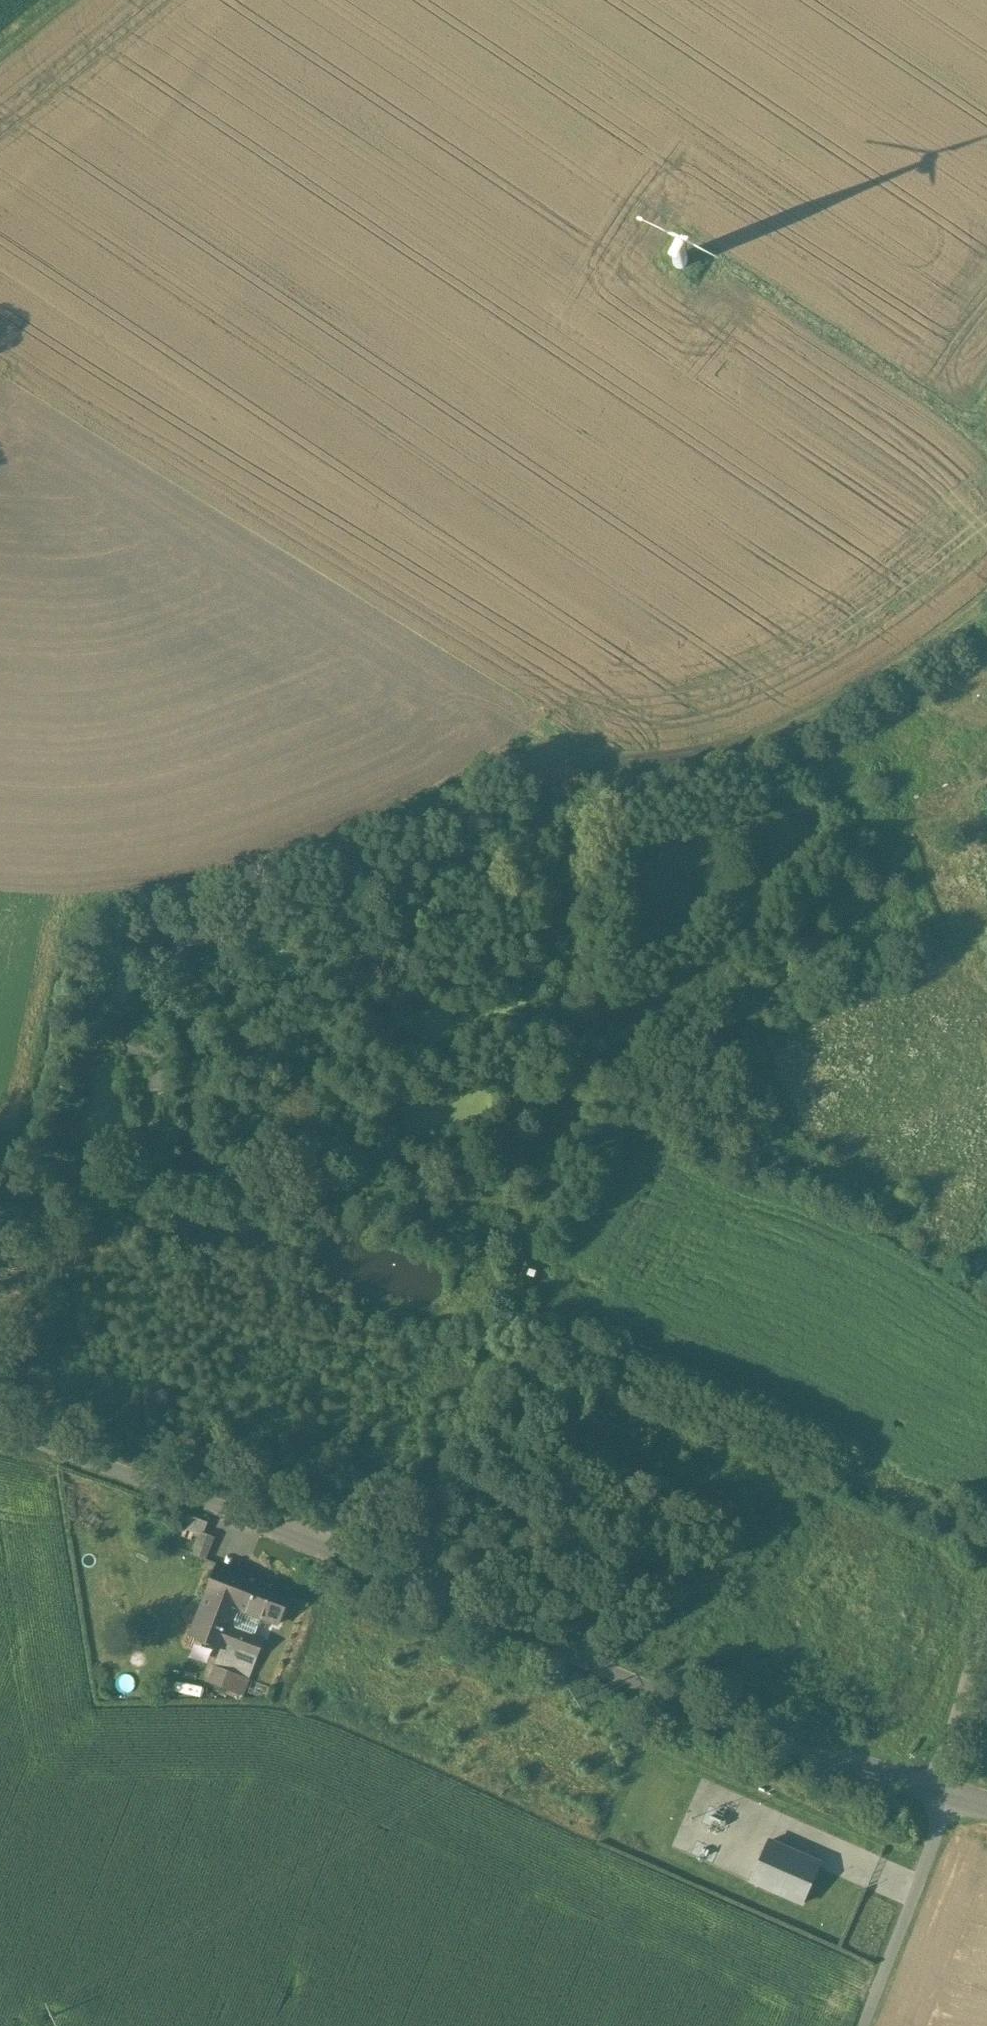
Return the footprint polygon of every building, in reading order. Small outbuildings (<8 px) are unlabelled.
[(212,1538),(202,1534),(194,1555),(204,1558),(212,1538)] [(290,1592),(249,1576),(246,1586),(215,1573),(190,1636),(221,1648),(216,1662),(249,1675),(263,1639),(230,1627),(237,1608),(278,1624),(290,1592)] [(821,1864),(769,1841),(751,1881),(802,1904),(821,1864)]
